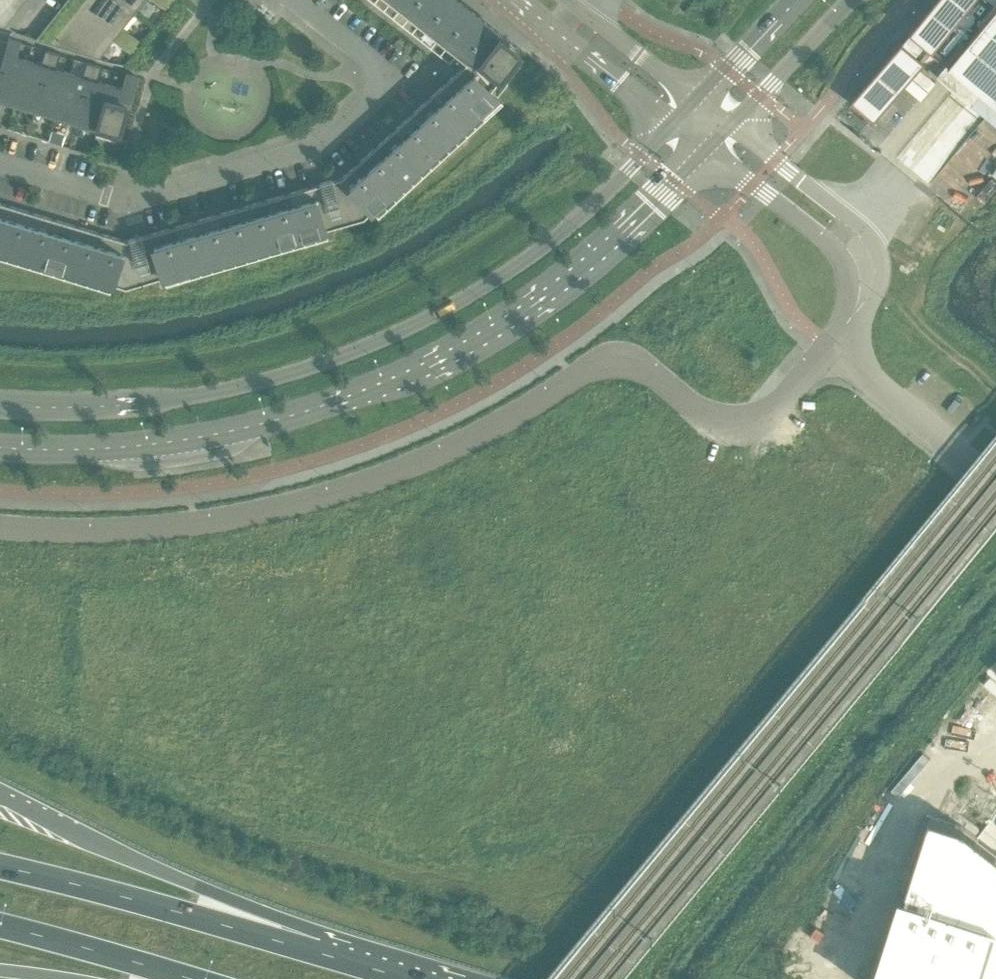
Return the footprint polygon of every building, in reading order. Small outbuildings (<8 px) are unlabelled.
[(127,287),(364,217),(498,96),(491,88),(521,49),(459,0),(386,0),(466,63),(341,177),(127,240),(0,202),(0,249),(127,287)] [(135,11),(122,0),(70,0),(68,3),(132,53),(141,41),(123,27),(135,11)] [(135,11),(144,0),(122,0),(135,11)] [(166,9),(174,0),(154,0),(166,9)] [(995,102),(995,0),(933,0),(848,101),(850,102),(851,100),(872,117),(870,119),(871,120),(924,58),(936,53),(943,58),(995,102)] [(40,38),(16,31),(16,32),(123,64),(124,63),(100,56),(113,39),(132,53),(68,3),(40,38)] [(10,38),(0,73),(0,94),(16,99),(28,59),(14,55),(18,41),(10,38)] [(41,63),(28,59),(16,99),(37,105),(53,51),(45,49),(41,63)] [(56,67),(60,53),(53,51),(37,105),(57,111),(69,71),(56,67)] [(87,61),(82,75),(69,71),(57,111),(78,118),(94,63),(87,61)] [(101,65),(94,63),(78,118),(97,124),(95,132),(96,133),(111,84),(97,80),(101,65)] [(124,88),(111,84),(96,133),(117,139),(136,76),(128,73),(124,88)] [(869,978),(995,978),(995,853),(978,838),(962,825),(926,814),(901,893),(897,891),(869,978)]
